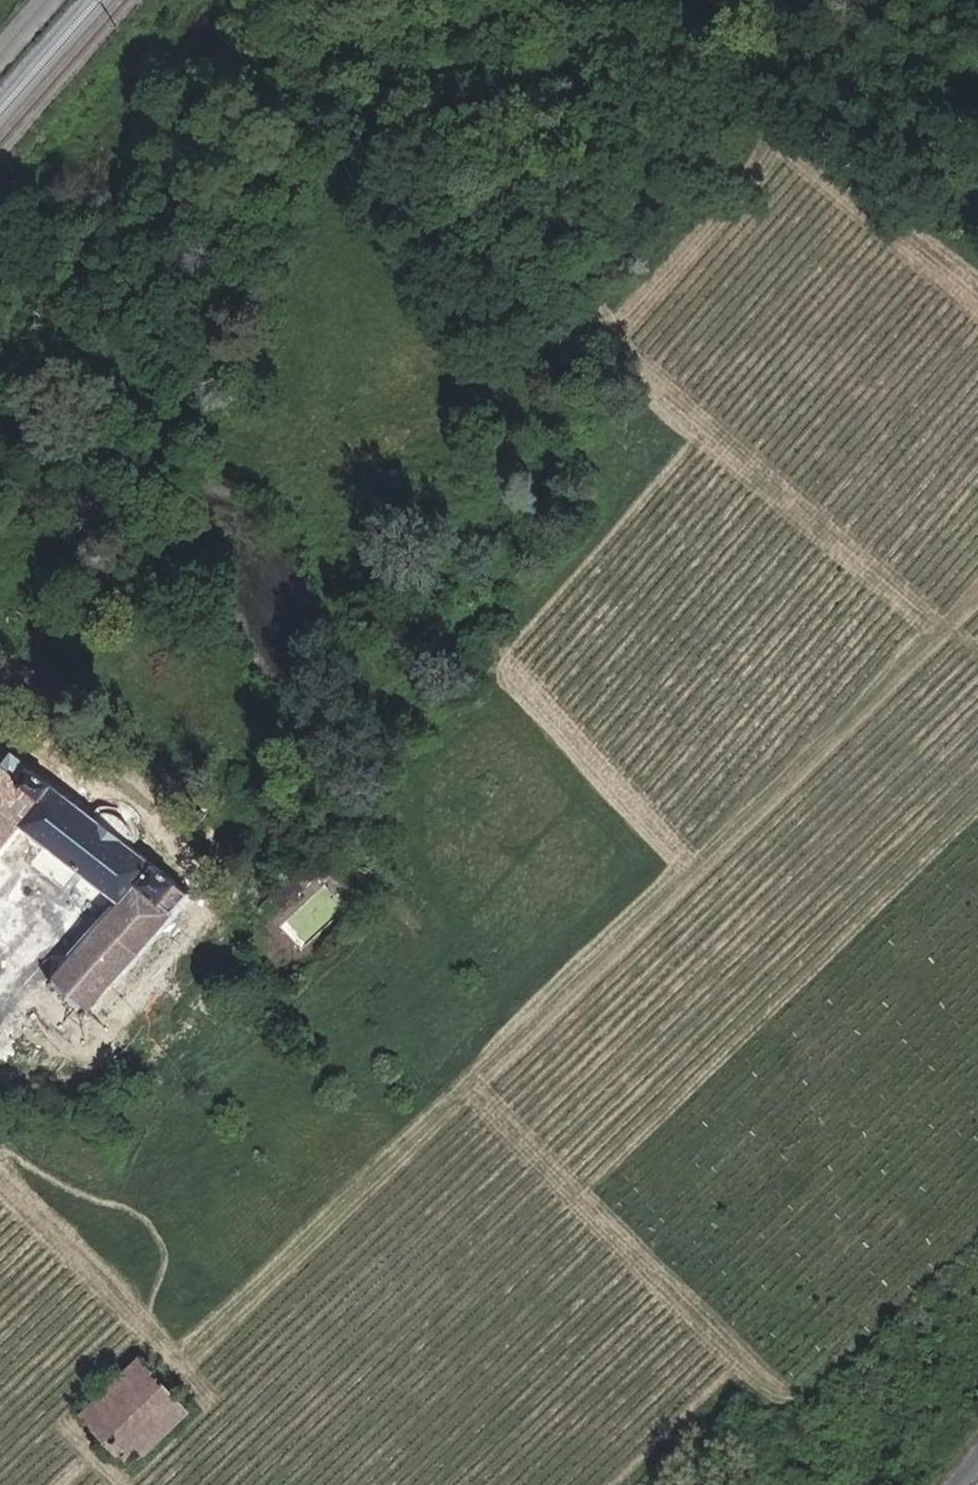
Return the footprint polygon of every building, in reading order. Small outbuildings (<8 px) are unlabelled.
[(180,883),(131,844),(87,810),(13,752),(0,769),(0,855),(23,826),(119,901),(51,979),(87,1014),(175,915),(173,913),(190,893),(179,885),(180,883)] [(134,829),(137,819),(134,813),(129,807),(123,803),(118,801),(113,801),(113,808),(104,806),(93,806),(87,810),(131,844),(134,843),(139,840),(139,834),(134,829)] [(289,872),(304,889),(326,868),(311,852),(289,872)] [(284,908),(304,889),(289,872),(269,891),(284,908)] [(132,1467),(190,1411),(139,1359),(81,1415),(132,1467)]
